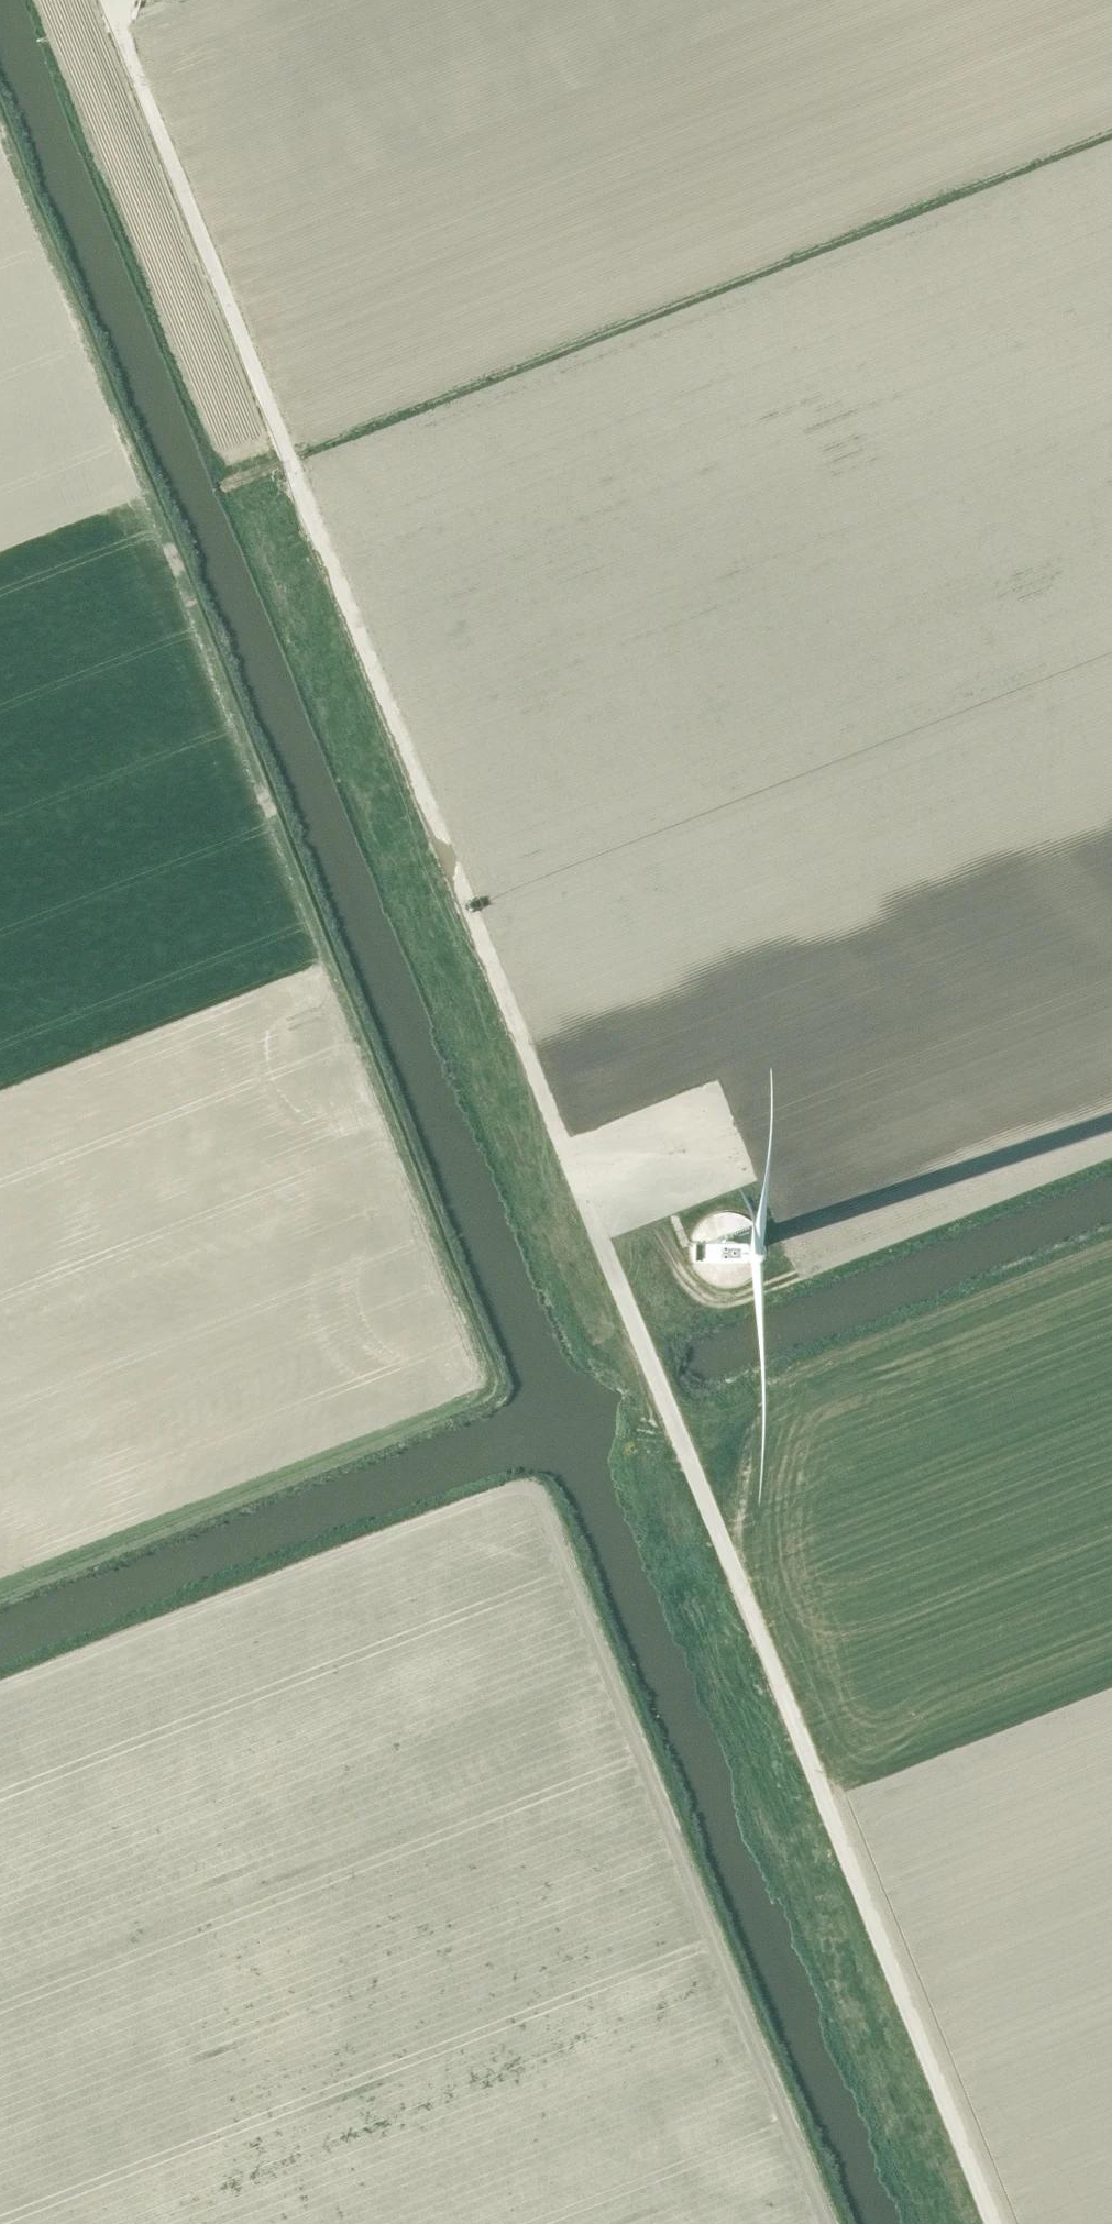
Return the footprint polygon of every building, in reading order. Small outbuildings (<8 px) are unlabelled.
[(727,1236),(726,1236),(725,1236),(724,1236),(723,1236),(722,1237),(721,1237),(720,1238),(719,1238),(718,1239),(717,1239),(717,1240),(716,1241),(715,1242),(715,1243),(714,1244),(714,1245),(714,1246),(714,1247),(714,1248),(714,1249),(714,1250),(714,1251),(715,1252),(715,1253),(715,1254),(716,1255),(717,1256),(717,1257),(718,1257),(719,1258),(720,1258),(721,1259),(722,1259),(723,1260),(724,1260),(725,1260),(726,1260),(727,1260),(728,1260),(729,1260),(730,1259),(731,1259),(732,1259),(733,1258),(734,1257),(735,1256),(736,1255),(736,1254),(737,1253),(737,1252),(738,1251),(738,1250),(738,1249),(738,1248),(738,1247),(738,1246),(738,1245),(737,1244),(737,1243),(736,1242),(736,1241),(735,1240),(734,1239),(733,1238),(732,1238),(731,1237),(730,1237),(729,1236),(728,1236),(727,1236)]
